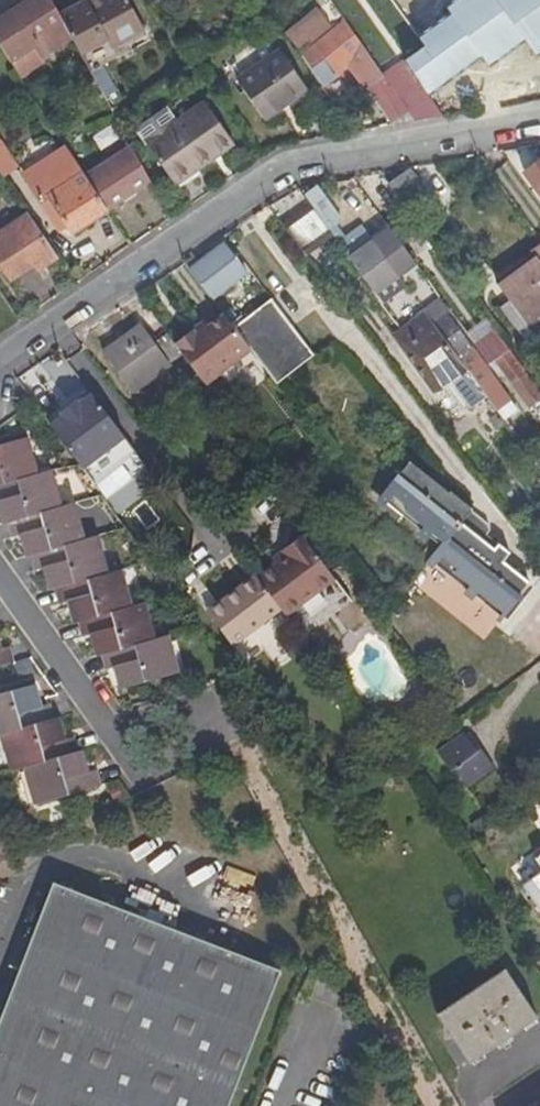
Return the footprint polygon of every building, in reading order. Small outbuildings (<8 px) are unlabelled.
[(73,42),(59,17),(50,0),(33,0),(16,13),(0,22),(0,37),(19,70),(24,76),(46,63),(44,58),(73,42)] [(100,1),(89,7),(87,2),(59,17),(73,42),(81,55),(105,42),(109,49),(143,32),(142,29),(126,0),(101,0),(100,1)] [(516,29),(503,12),(470,35),(484,53),(516,29)] [(370,87),(382,79),(344,23),(318,42),(313,44),(299,56),(319,85),(347,66),(365,90),(370,87)] [(422,87),(433,80),(445,72),(426,45),(423,48),(404,62),(406,67),(420,86),(422,87)] [(263,121),(306,90),(279,52),(235,81),(263,121)] [(405,110),(399,102),(382,79),(370,87),(392,119),(405,110)] [(422,87),(440,115),(451,107),(433,80),(422,87)] [(412,122),(442,117),(440,115),(422,87),(420,86),(399,102),(405,110),(412,122)] [(208,104),(149,143),(177,184),(235,145),(208,104)] [(27,175),(51,213),(58,209),(68,225),(73,232),(108,209),(88,177),(69,148),(27,175)] [(88,177),(108,209),(151,182),(132,149),(88,177)] [(525,174),(539,194),(539,164),(525,174)] [(411,170),(391,184),(411,210),(429,196),(411,170)] [(315,186),(303,194),(322,218),(333,210),(315,186)] [(315,242),(328,230),(309,205),(295,215),(315,242)] [(61,229),(68,225),(58,209),(51,213),(61,229)] [(315,242),(295,215),(281,225),(301,252),(315,242)] [(57,257),(29,216),(0,236),(0,263),(12,280),(40,261),(44,265),(57,257)] [(337,242),(381,303),(404,287),(396,276),(414,264),(390,231),(373,243),(361,226),(337,242)] [(189,269),(212,301),(213,300),(245,275),(221,244),(189,269)] [(531,254),(533,258),(496,286),(508,302),(499,309),(513,328),(517,325),(525,336),(539,325),(539,247),(531,254)] [(230,325),(250,351),(259,362),(273,380),(309,352),(267,296),(230,325)] [(431,324),(467,375),(481,365),(444,315),(447,310),(439,299),(421,311),(431,324)] [(468,410),(484,397),(467,375),(431,324),(421,311),(404,324),(409,329),(395,340),(434,395),(449,383),(468,410)] [(224,316),(209,327),(198,335),(195,330),(177,343),(205,380),(207,383),(221,373),(250,351),(230,325),(224,316)] [(205,322),(195,330),(198,335),(209,327),(205,322)] [(177,343),(170,334),(156,345),(141,325),(103,353),(132,392),(170,363),(191,391),(205,380),(177,343)] [(508,350),(493,361),(527,409),(539,401),(539,394),(508,350)] [(259,362),(250,351),(221,373),(229,384),(259,362)] [(63,414),(49,424),(82,469),(118,442),(125,437),(92,393),(80,402),(78,400),(61,412),(63,414)] [(58,408),(45,418),(49,424),(63,414),(61,412),(58,408)] [(34,554),(38,569),(45,566),(51,565),(57,587),(61,602),(69,600),(74,598),(80,621),(85,635),(93,633),(98,632),(104,654),(108,668),(115,667),(121,665),(127,686),(179,672),(169,635),(156,639),(147,602),(133,606),(123,569),(110,572),(99,535),(86,539),(76,502),(62,506),(52,469),(39,473),(28,435),(0,443),(0,501),(4,499),(11,521),(15,536),(22,534),(27,533),(34,554)] [(130,457),(118,442),(82,469),(94,484),(130,457)] [(453,578),(505,617),(529,584),(502,564),(509,555),(497,546),(493,551),(482,542),(489,533),(489,528),(470,513),(471,512),(450,494),(447,496),(410,465),(386,495),(408,513),(402,520),(440,551),(437,556),(457,572),(453,578)] [(380,503),(402,520),(408,513),(386,495),(380,503)] [(11,521),(4,499),(0,501),(0,506),(5,523),(11,521)] [(28,555),(34,554),(27,533),(22,534),(28,555)] [(263,571),(291,609),(332,579),(300,536),(282,551),(285,555),(263,571)] [(51,565),(45,566),(51,589),(57,587),(51,565)] [(283,615),(291,609),(263,571),(255,578),(278,609),(283,615)] [(236,589),(261,622),(278,609),(255,578),(253,575),(236,589)] [(221,609),(210,618),(231,645),(261,622),(236,589),(218,604),(221,609)] [(75,622),(80,621),(74,598),(69,600),(75,622)] [(221,609),(218,604),(207,612),(210,618),(221,609)] [(283,615),(278,609),(261,622),(266,628),(283,615)] [(274,640),(291,627),(283,615),(266,628),(274,640)] [(261,622),(231,645),(244,663),(274,640),(266,628),(261,622)] [(98,655),(104,654),(98,632),(93,633),(98,655)] [(14,662),(10,644),(1,646),(0,646),(0,665),(14,662)] [(121,687),(127,686),(121,665),(115,667),(121,687)] [(36,683),(30,684),(36,706),(42,705),(36,683)] [(54,719),(50,702),(42,705),(36,706),(30,684),(0,693),(0,733),(1,733),(12,769),(24,765),(35,802),(100,783),(96,767),(89,769),(84,770),(78,751),(73,735),(66,737),(60,738),(54,719)] [(60,738),(66,737),(60,717),(54,719),(60,738)] [(475,750),(466,737),(463,733),(435,753),(450,771),(453,770),(465,786),(492,766),(479,747),(475,750)] [(469,734),(466,737),(475,750),(479,747),(469,734)] [(83,750),(78,751),(84,770),(89,769),(83,750)] [(522,886),(539,912),(539,873),(522,886)] [(78,888),(60,881),(0,1037),(0,1091),(78,888)] [(116,1105),(234,1105),(251,1064),(287,965),(78,888),(0,1091),(0,1105),(53,1105),(61,1084),(116,1105)] [(471,1064),(538,1019),(508,971),(439,1015),(471,1064)] [(61,1084),(53,1105),(116,1105),(61,1084)]
